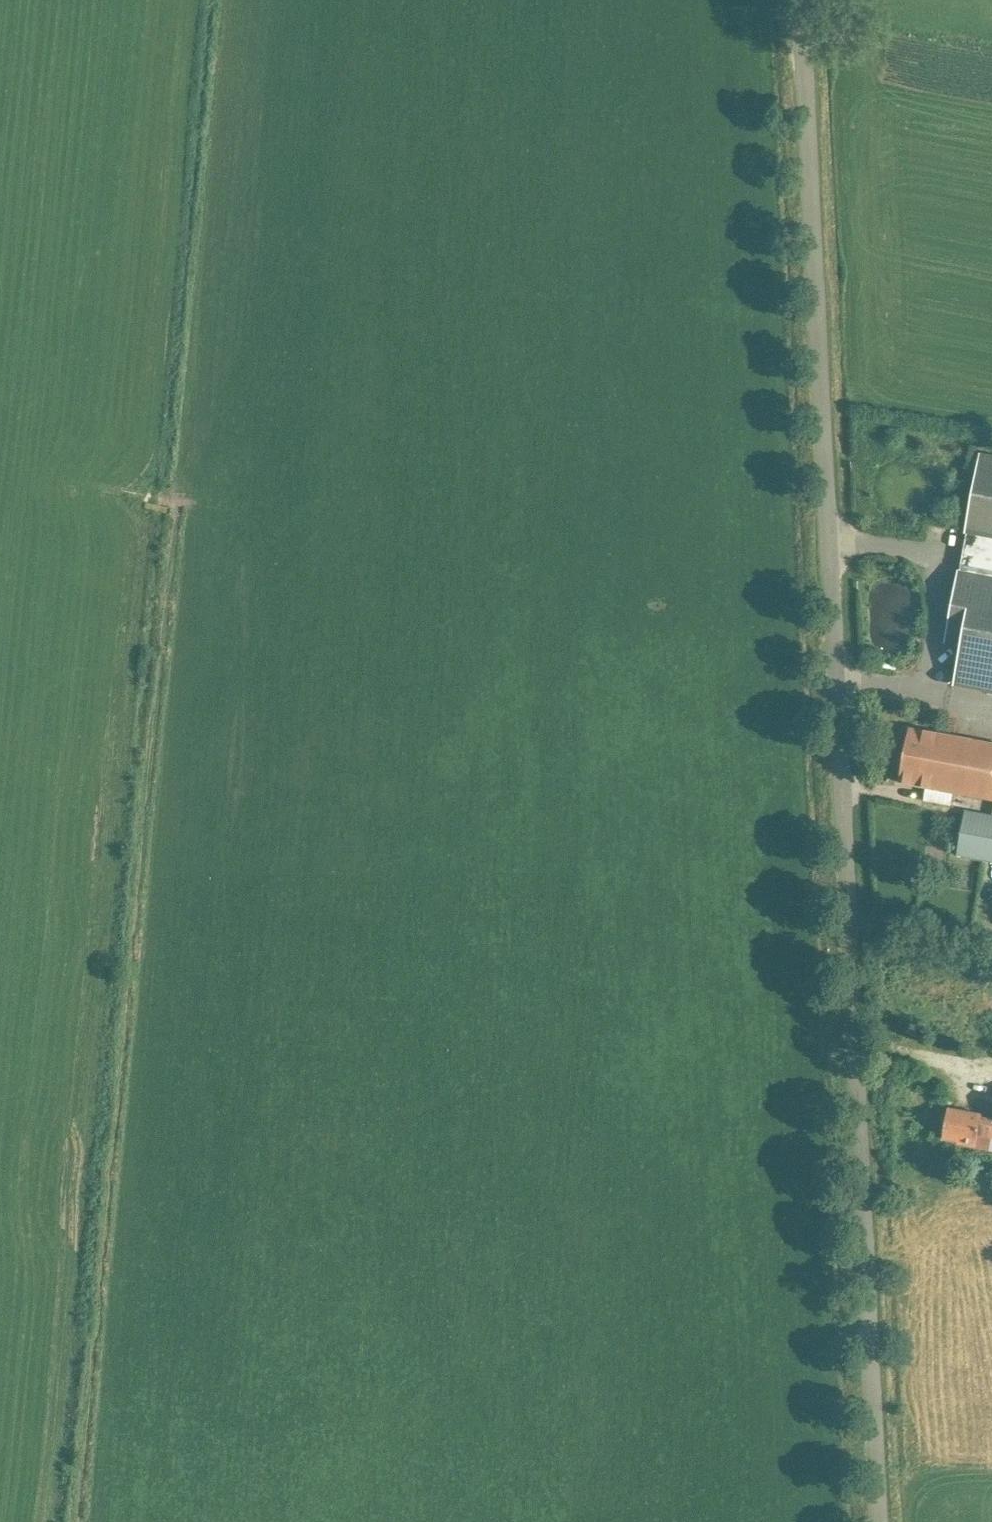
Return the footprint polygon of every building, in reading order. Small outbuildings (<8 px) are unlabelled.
[(960,571),(991,577),(991,458),(981,456),(970,516),(967,533),(968,533),(960,571)] [(946,640),(963,643),(955,683),(991,690),(991,577),(960,571),(959,571),(946,640)] [(900,782),(936,789),(946,735),(910,729),(900,782)] [(936,789),(991,799),(991,744),(946,735),(936,789)] [(965,811),(957,855),(991,861),(991,816),(965,811)] [(929,879),(939,880),(941,870),(931,869),(929,879)] [(982,1117),(982,1115),(949,1109),(943,1138),(958,1141),(958,1144),(991,1150),(991,1119),(982,1117)]
